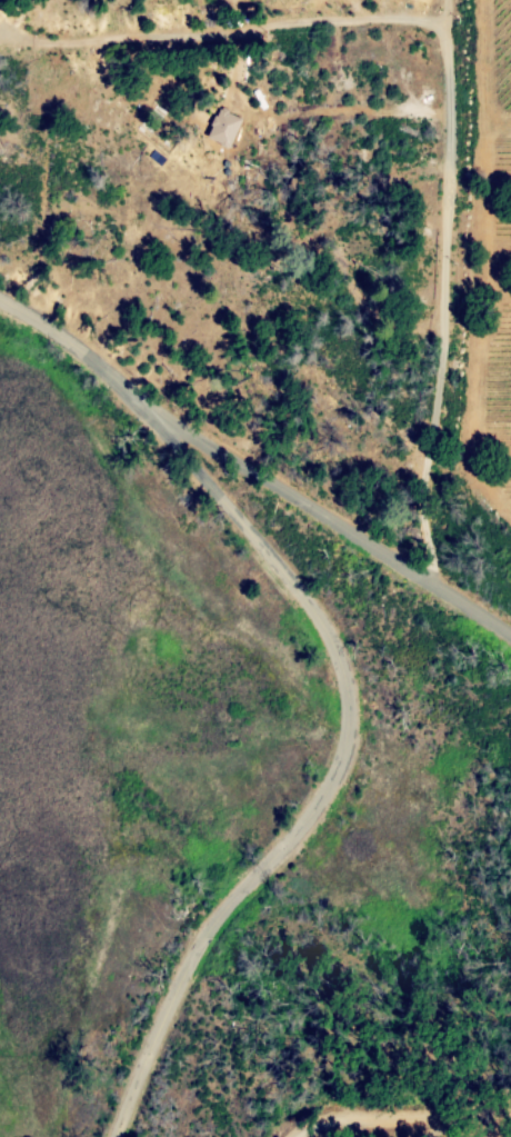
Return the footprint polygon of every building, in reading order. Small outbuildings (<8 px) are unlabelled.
[(230,147),(242,119),(218,109),(206,137),(230,147)] [(213,127),(243,124),(246,153),(216,154),(213,127)]
